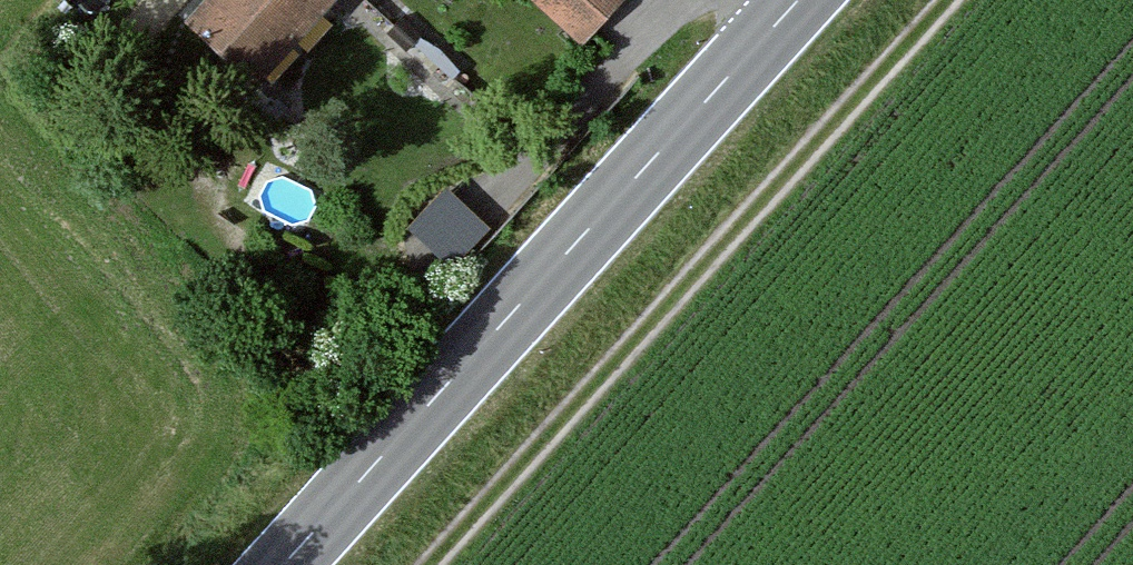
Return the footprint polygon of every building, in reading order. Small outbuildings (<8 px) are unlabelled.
[(278,29),(285,35),(317,0),(215,0),(199,18),(247,62),(278,29)] [(582,35),(614,0),(544,0),(582,35)] [(441,189),(424,228),(470,247),(487,208),(441,189)]
